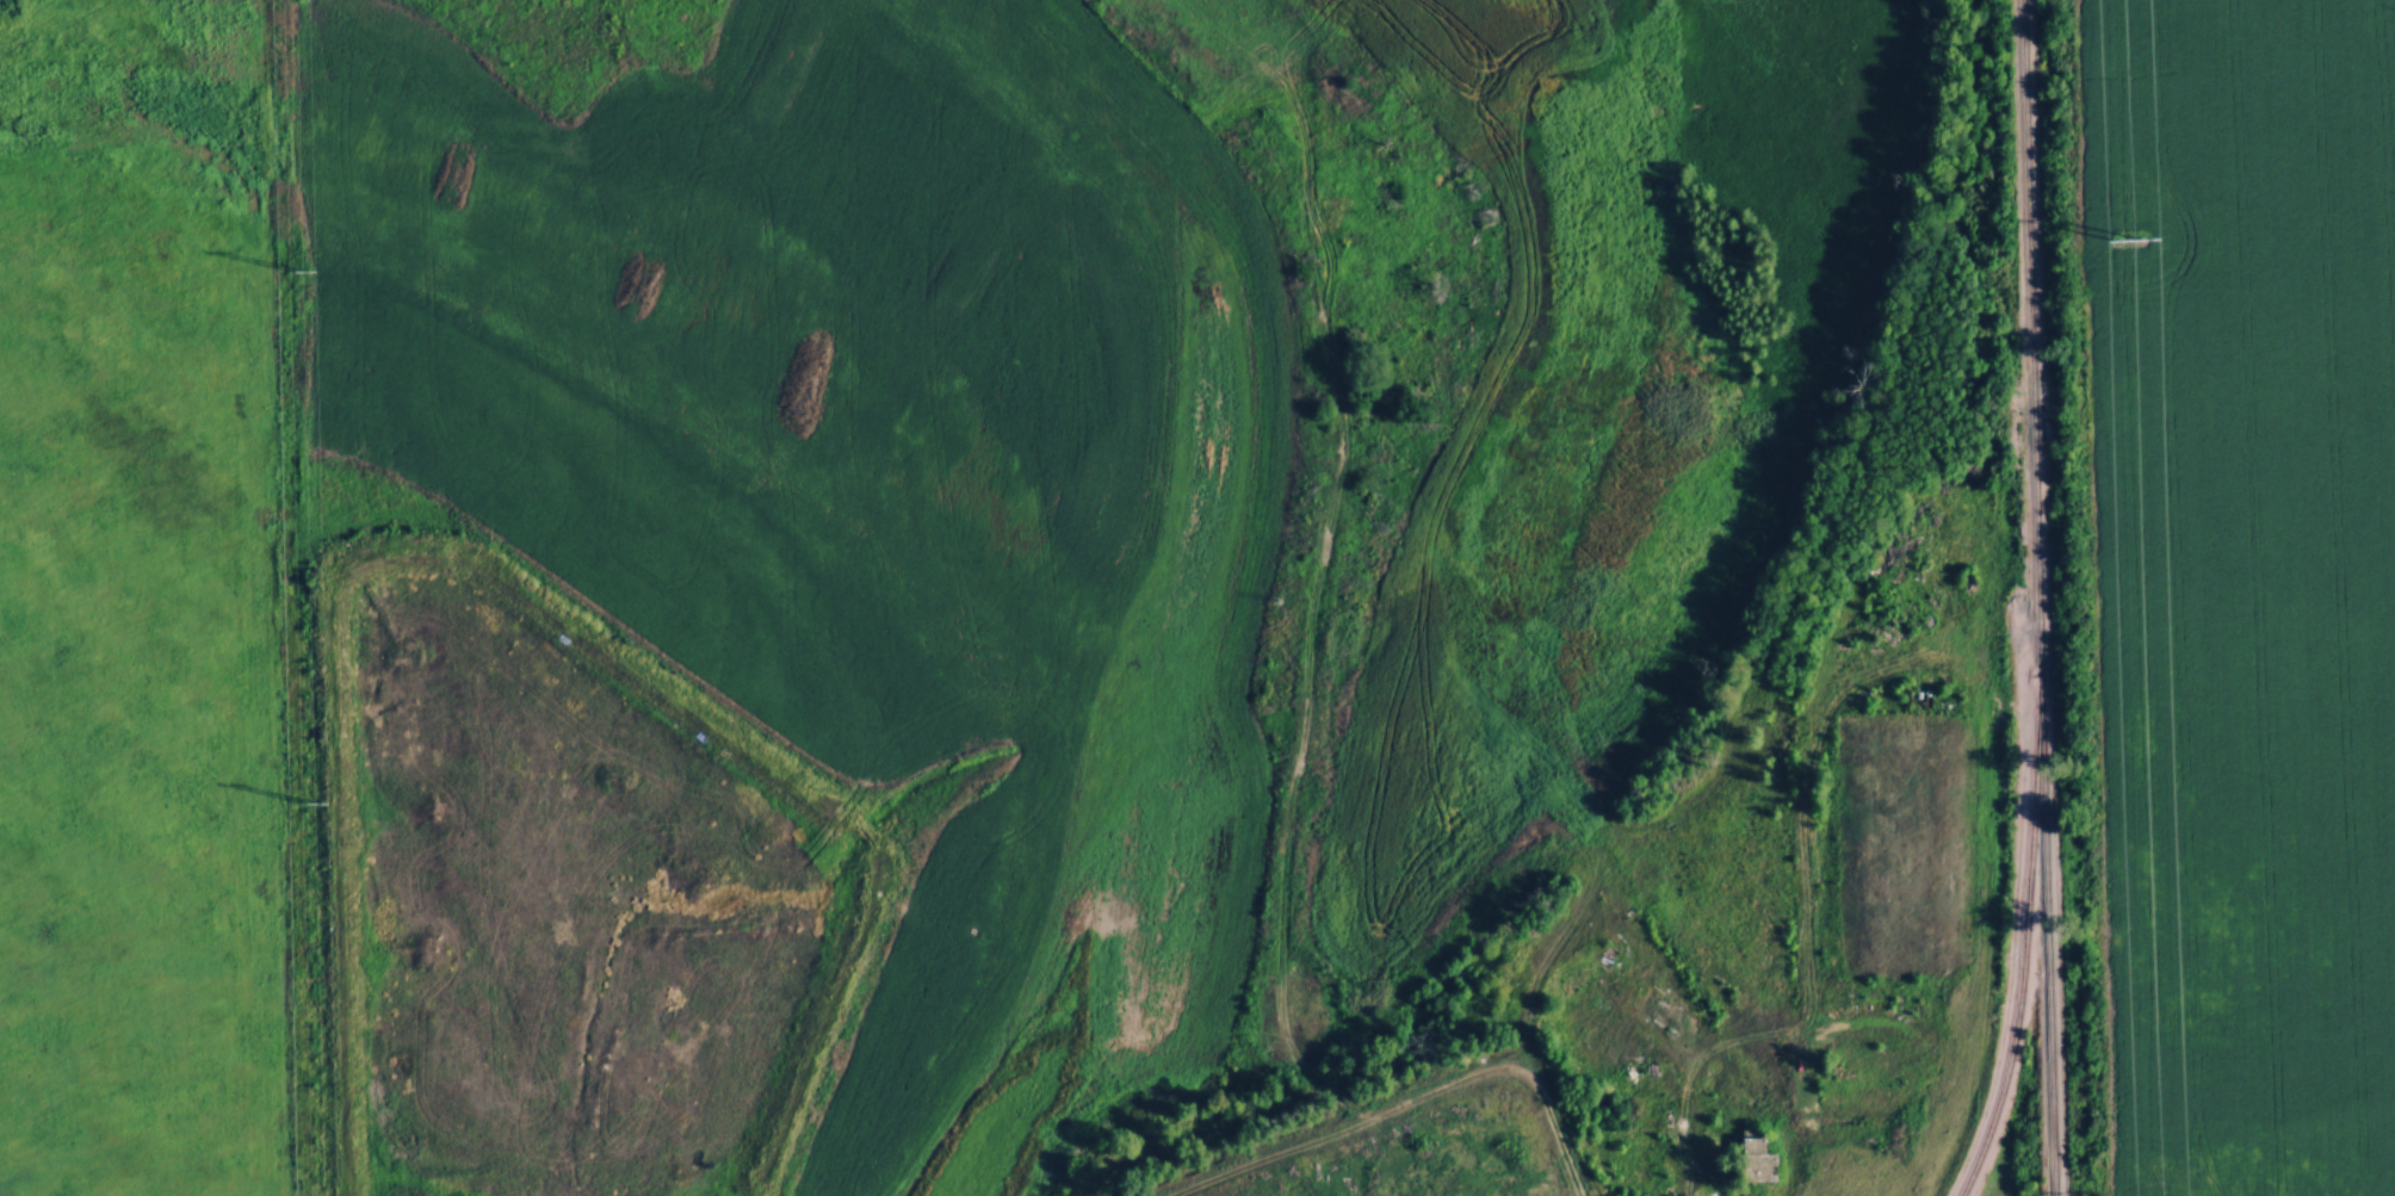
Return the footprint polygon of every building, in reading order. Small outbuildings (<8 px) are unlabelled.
[(1763,1152),(1763,1131),(1737,1131),(1737,1180),(1773,1180),(1773,1152),(1763,1152)]
